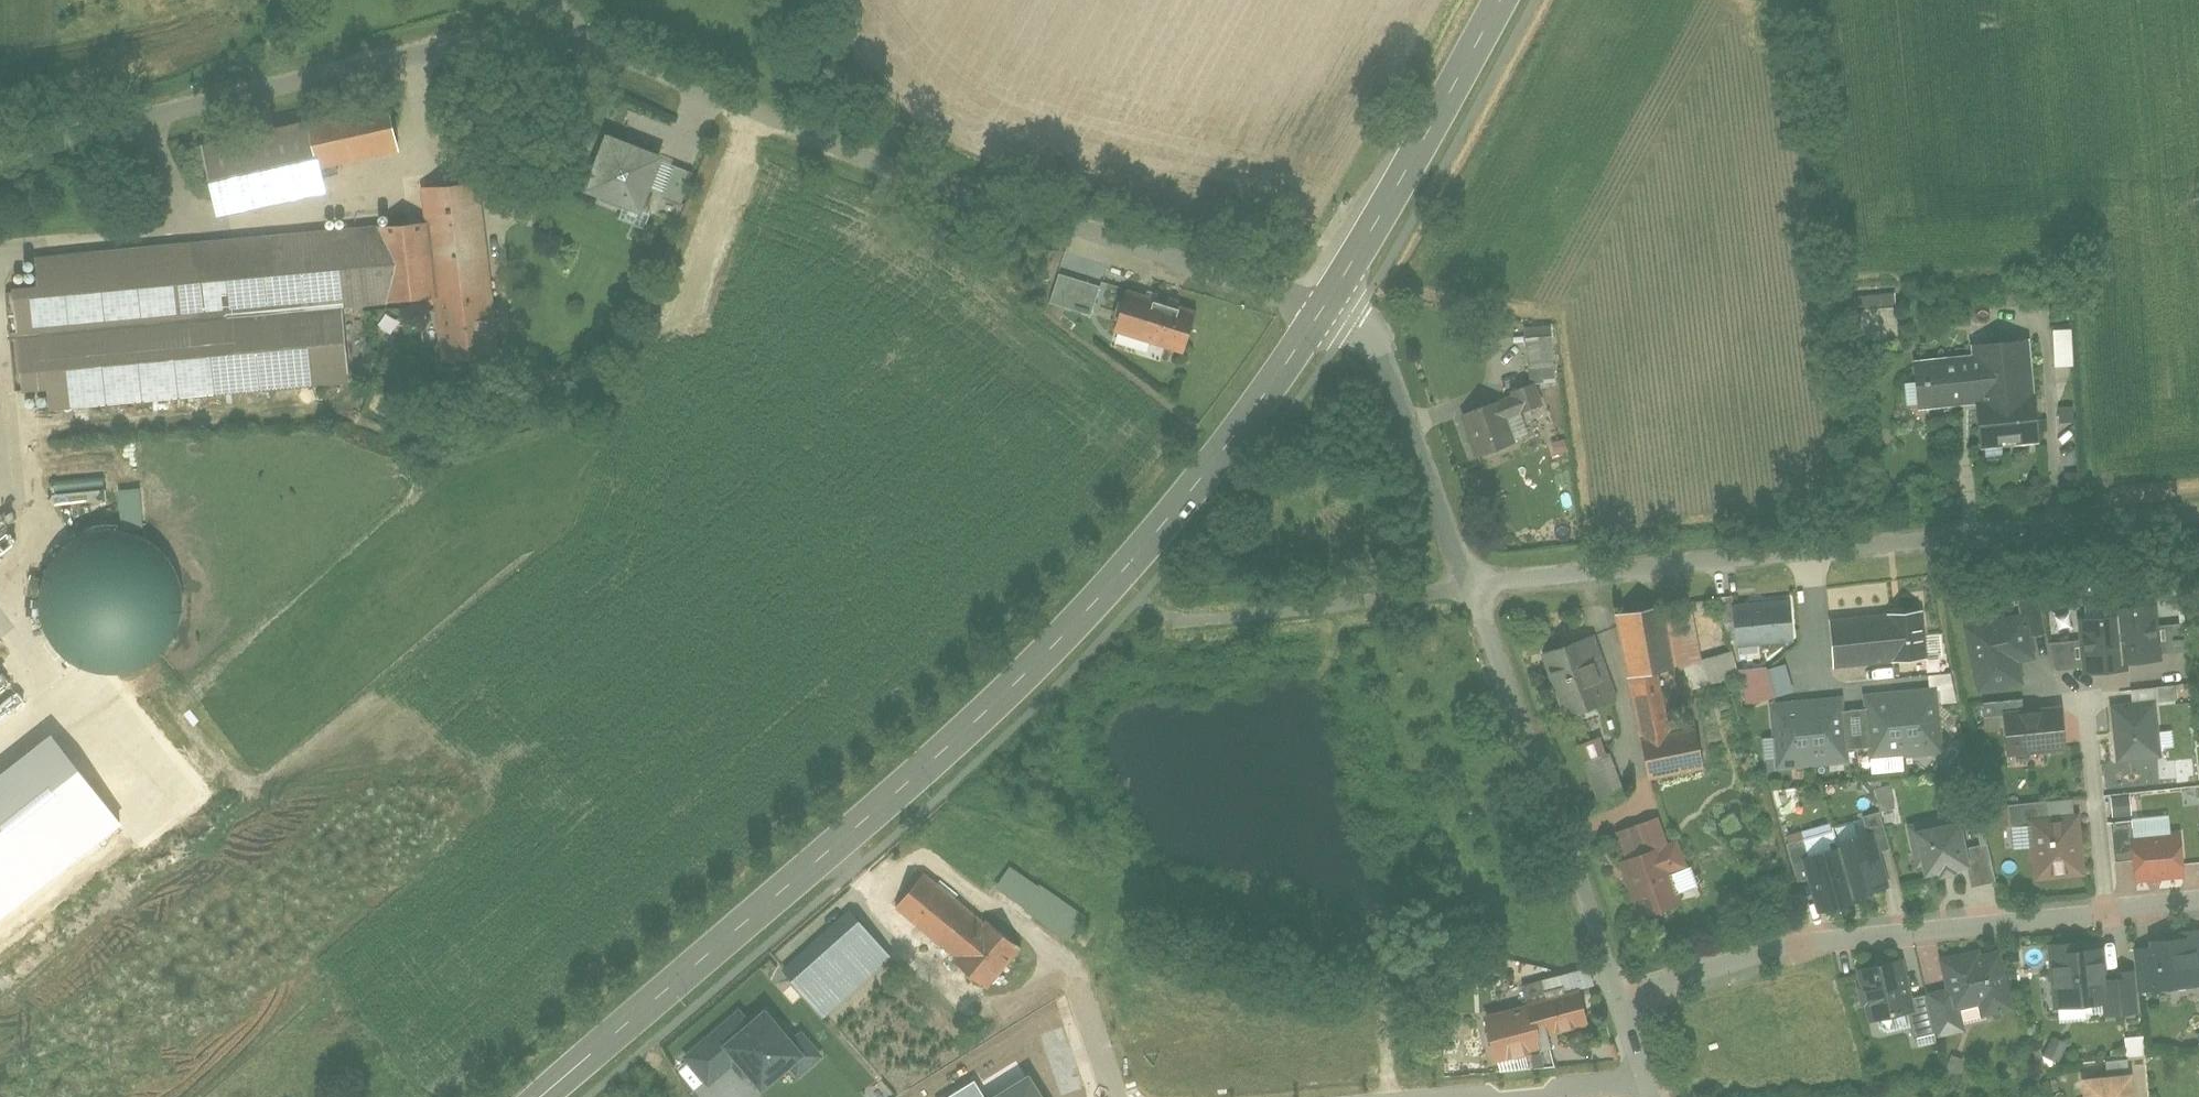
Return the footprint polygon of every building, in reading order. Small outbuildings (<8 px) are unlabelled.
[(389,96),(201,138),(219,217),(329,193),(324,171),(402,154),(389,96)] [(669,152),(611,131),(591,189),(649,209),(669,152)] [(42,286),(16,289),(26,394),(54,391),(56,411),(352,382),(345,310),(436,301),(442,365),(498,360),(481,183),(423,189),(426,218),(39,255),(42,286)] [(1053,305),(1098,314),(1105,283),(1060,274),(1053,305)] [(1199,297),(1126,278),(1112,333),(1184,352),(1199,297)] [(1532,382),(1558,381),(1556,325),(1529,326),(1532,382)] [(2057,328),(2059,366),(2078,365),(2076,327),(2057,328)] [(2030,342),(1968,346),(1969,354),(1912,357),(1915,412),(1971,408),(1974,451),(2036,447),(2030,342)] [(1501,402),(1463,414),(1478,462),(1516,451),(1501,402)] [(56,504),(108,501),(107,480),(55,483),(56,504)] [(183,610),(185,585),(179,561),(166,541),(146,526),(123,518),(98,519),(75,527),(56,543),(43,564),(38,588),(41,612),(52,633),(68,650),(89,661),(113,664),(136,660),(157,649),(173,632),(183,610)] [(1803,644),(1799,593),(1739,598),(1743,649),(1803,644)] [(1675,737),(1663,677),(1707,668),(1694,603),(1619,618),(1653,783),(1708,772),(1700,732),(1675,737)] [(2117,618),(2121,669),(2162,665),(2157,608),(2116,612),(2117,618)] [(1924,614),(1832,622),(1836,674),(1865,668),(1928,663),(1924,614)] [(2006,621),(1961,630),(1975,695),(2020,686),(2015,665),(2031,661),(2022,617),(2006,621)] [(2076,621),(2081,677),(2121,673),(2121,669),(2117,618),(2076,621)] [(1569,721),(1620,703),(1598,640),(1547,658),(1569,721)] [(1741,673),(1750,705),(1798,692),(1789,660),(1741,673)] [(8,707),(17,692),(0,683),(0,703),(8,707)] [(1937,685),(1863,693),(1870,759),(1943,752),(1937,685)] [(1843,695),(1769,702),(1776,768),(1849,761),(1843,695)] [(2109,703),(2114,767),(2168,762),(2162,699),(2109,703)] [(2066,754),(2062,713),(1998,718),(2002,760),(2066,754)] [(1608,736),(1582,744),(1600,801),(1626,793),(1608,736)] [(65,752),(0,804),(0,917),(121,822),(65,752)] [(2027,818),(2033,882),(2087,878),(2082,813),(2027,818)] [(1613,834),(1624,862),(1617,864),(1639,922),(1681,906),(1671,878),(1687,872),(1676,842),(1668,845),(1658,817),(1613,834)] [(1923,881),(1967,872),(1956,822),(1912,831),(1923,881)] [(1849,899),(1886,890),(1872,833),(1835,842),(1837,852),(1849,899)] [(2130,837),(2134,883),(2186,879),(2182,833),(2130,837)] [(1815,915),(1851,906),(1849,899),(1837,852),(1801,861),(1815,915)] [(1069,946),(1087,923),(1020,869),(1001,892),(1069,946)] [(926,878),(896,915),(931,942),(995,993),(1024,956),(960,905),(926,878)] [(892,958),(850,912),(784,972),(827,1018),(892,958)] [(2136,994),(2198,989),(2198,938),(2180,939),(2180,942),(2156,944),(2156,947),(2132,949),(2136,994)] [(2101,944),(2077,946),(2076,941),(2048,943),(2054,1012),(2082,1010),(2106,1008),(2101,944)] [(1940,961),(1952,1013),(1977,1007),(1980,1019),(2015,1012),(2002,950),(1961,959),(1961,957),(1940,961)] [(1865,1022),(1913,1011),(1908,987),(1901,954),(1852,964),(1865,1022)] [(1554,1051),(1550,1039),(1593,1027),(1583,992),(1488,1019),(1501,1066),(1554,1051)] [(805,1059),(766,1012),(751,1024),(740,1011),(683,1059),(708,1089),(733,1068),(744,1081),(748,1077),(763,1094),(805,1059)] [(2128,1037),(2130,1056),(2146,1055),(2145,1036),(2128,1037)] [(946,1096),(1047,1096),(1031,1071),(988,1096),(977,1078),(946,1096)] [(2079,1096),(2138,1096),(2137,1078),(2078,1083),(2079,1096)]
